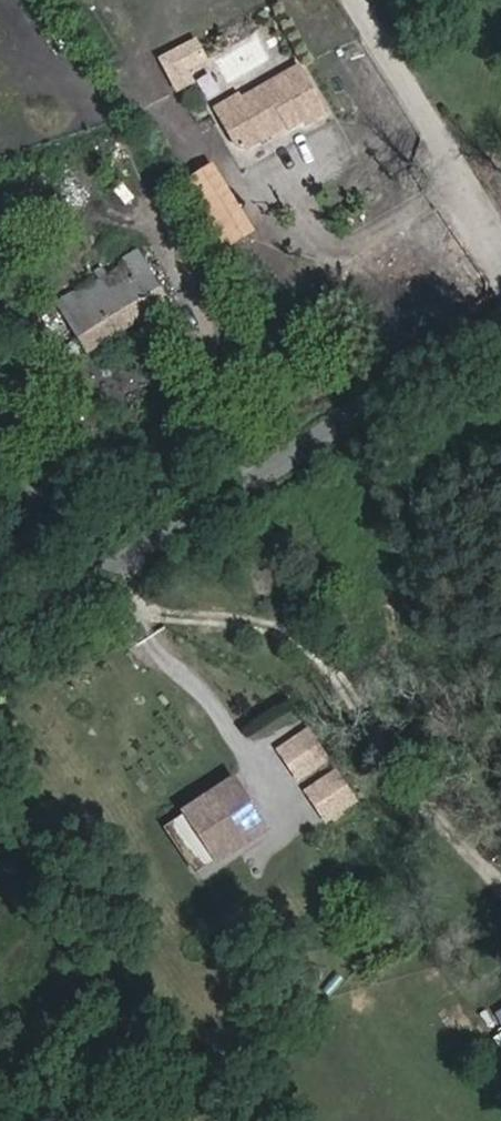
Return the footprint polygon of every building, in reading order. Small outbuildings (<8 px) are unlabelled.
[(161,56),(177,89),(216,69),(200,37),(161,56)] [(307,126),(327,115),(301,68),(241,101),(239,109),(221,119),(240,153),(275,135),(277,128),(286,123),(290,130),(305,122),(307,126)] [(216,109),(221,119),(239,109),(241,101),(242,100),(239,96),(216,109)] [(220,254),(259,236),(223,162),(184,180),(220,254)] [(126,269),(61,312),(89,356),(171,303),(157,280),(140,291),(126,269)] [(185,817),(215,863),(262,831),(232,785),(185,817)]
